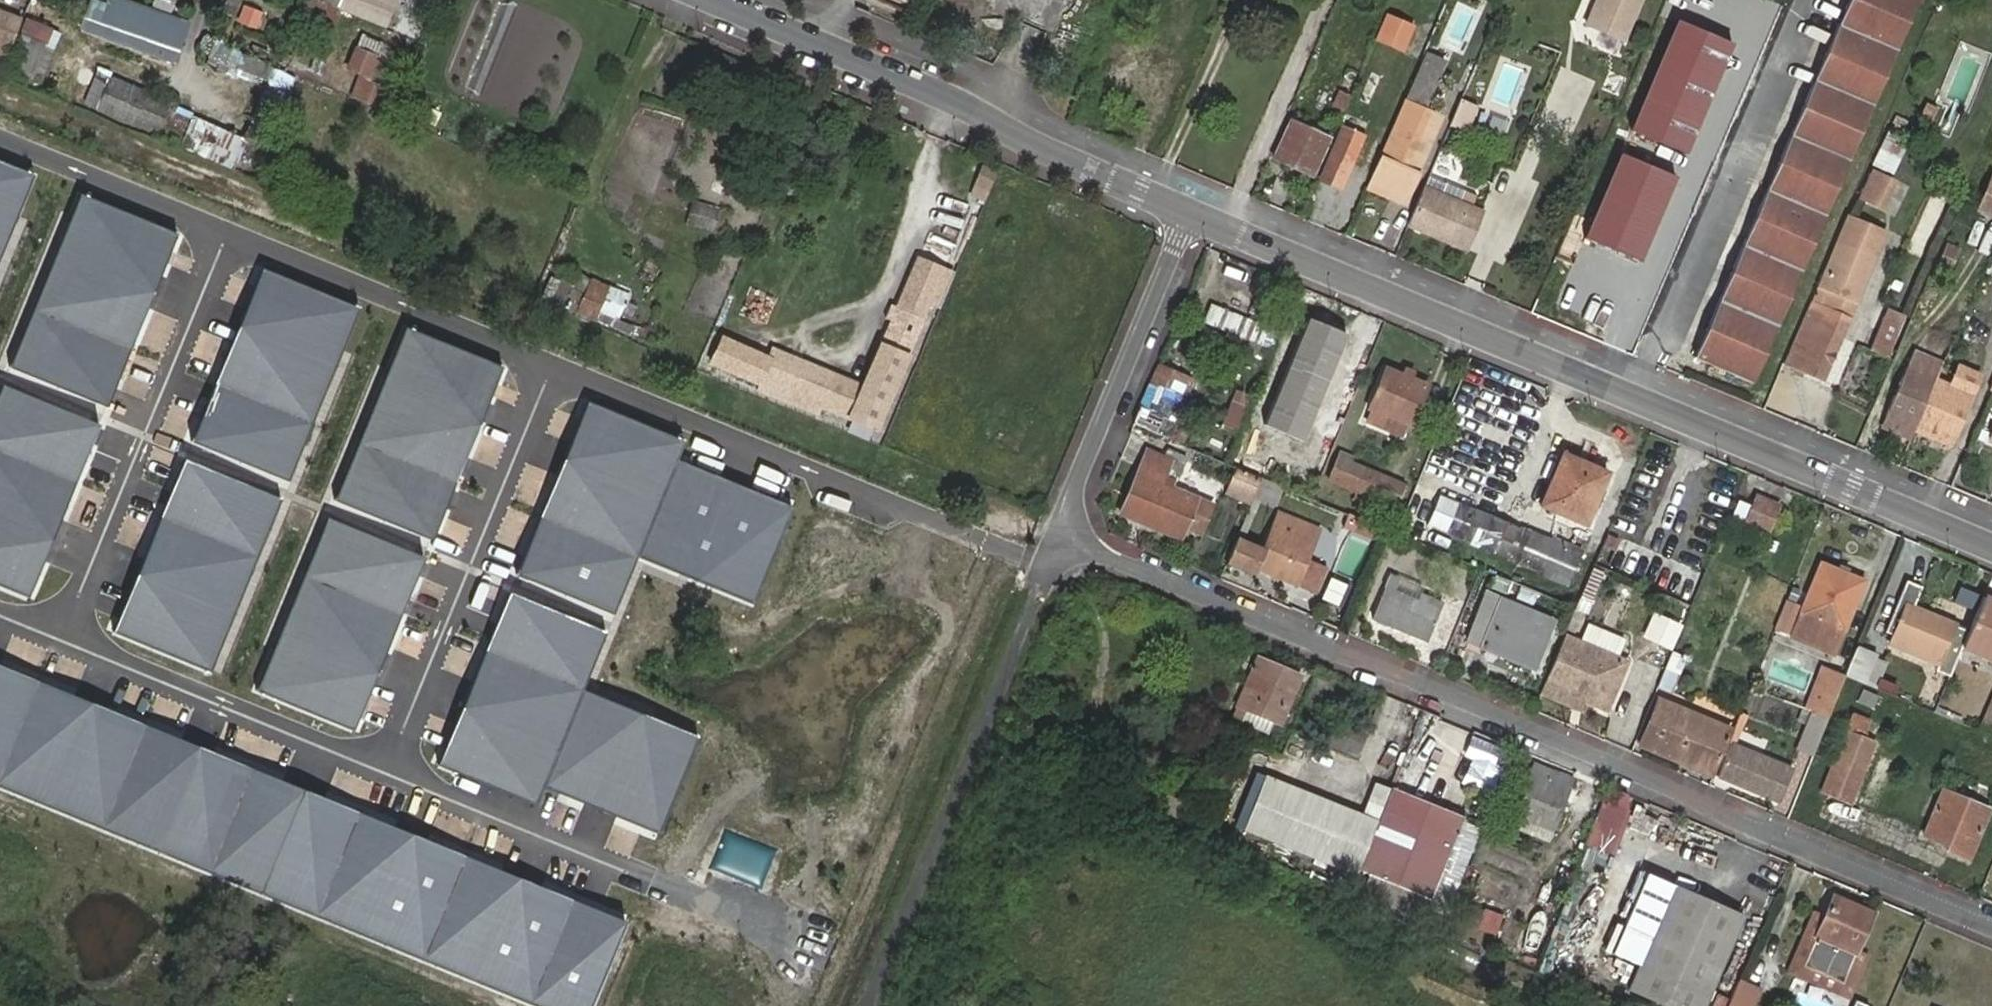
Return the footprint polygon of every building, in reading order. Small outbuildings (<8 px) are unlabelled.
[(123,0),(109,0),(107,5),(92,0),(91,0),(85,19),(178,52),(188,22),(123,0)] [(358,16),(382,26),(396,30),(406,3),(398,0),(323,0),(358,16)] [(1584,28),(1625,45),(1643,0),(1596,0),(1584,28)] [(1695,358),(1754,385),(1919,0),(1850,0),(1695,358)] [(255,29),(261,10),(240,4),(235,23),(255,29)] [(21,25),(0,16),(0,77),(21,25)] [(29,19),(12,73),(31,79),(40,49),(51,52),(58,28),(29,19)] [(375,77),(377,79),(386,57),(356,44),(347,66),(375,77)] [(1422,66),(1408,101),(1425,108),(1440,73),(1422,66)] [(1355,100),(1369,105),(1381,75),(1367,70),(1355,100)] [(90,102),(166,132),(178,103),(102,72),(90,102)] [(406,91),(377,79),(375,77),(368,94),(400,107),(406,91)] [(1323,115),(1329,96),(1316,93),(1311,111),(1323,115)] [(1343,110),(1350,96),(1340,93),(1334,107),(1343,110)] [(1466,132),(1476,105),(1458,98),(1448,125),(1466,132)] [(1408,101),(1376,181),(1410,195),(1443,116),(1425,108),(1408,101)] [(192,119),(182,151),(230,166),(240,133),(192,119)] [(1293,124),(1276,164),(1314,180),(1330,139),(1293,124)] [(1886,128),(1870,164),(1891,173),(1907,137),(1886,128)] [(1336,159),(1327,180),(1347,188),(1356,166),(1336,159)] [(0,164),(0,268),(37,179),(0,164)] [(1871,172),(1860,201),(1894,215),(1906,186),(1871,172)] [(1480,195),(1434,176),(1428,188),(1475,207),(1480,195)] [(1979,210),(1991,216),(1991,180),(1979,210)] [(1428,188),(1412,230),(1448,246),(1454,232),(1460,219),(1480,228),(1486,212),(1428,188)] [(182,239),(86,200),(15,372),(112,411),(182,239)] [(683,225),(718,232),(723,207),(688,200),(683,225)] [(1887,232),(1850,218),(1787,370),(1824,386),(1887,232)] [(1460,219),(1454,232),(1475,241),(1480,228),(1460,219)] [(1454,232),(1448,246),(1469,254),(1475,241),(1454,232)] [(1936,263),(1950,268),(1958,247),(1944,242),(1936,263)] [(920,249),(862,383),(847,416),(874,428),(947,261),(920,249)] [(356,305),(259,265),(189,437),(285,477),(356,305)] [(568,312),(615,328),(628,291),(581,274),(568,312)] [(1222,290),(1218,303),(1237,308),(1241,295),(1222,290)] [(1867,348),(1887,357),(1906,316),(1886,307),(1867,348)] [(503,368),(407,328),(336,500),(433,540),(503,368)] [(722,337),(712,360),(847,416),(862,383),(773,345),(768,357),(722,337)] [(1273,455),(1310,357),(1279,345),(1242,444),(1273,455)] [(1886,390),(1876,414),(1949,445),(1978,375),(1958,366),(1954,372),(1906,352),(1898,369),(1908,374),(1898,395),(1886,390)] [(1159,367),(1135,424),(1169,438),(1192,382),(1159,367)] [(1394,372),(1378,410),(1393,415),(1387,429),(1407,437),(1412,423),(1417,425),(1432,389),(1394,372)] [(9,391),(0,414),(0,588),(36,602),(106,430),(9,391)] [(1335,435),(1349,397),(1336,393),(1323,431),(1335,435)] [(1229,415),(1250,424),(1255,408),(1236,400),(1229,415)] [(687,440),(589,401),(519,574),(618,613),(640,557),(678,463),(687,440)] [(1284,463),(1313,470),(1320,444),(1291,437),(1284,463)] [(1394,511),(1406,483),(1334,453),(1323,481),(1394,511)] [(1146,455),(1120,515),(1178,540),(1194,499),(1162,486),(1170,465),(1146,455)] [(1423,468),(1450,478),(1454,468),(1427,457),(1423,468)] [(1564,457),(1541,507),(1589,527),(1611,473),(1591,463),(1590,467),(1564,457)] [(282,499),(185,460),(115,632),(212,671),(282,499)] [(788,507),(678,463),(640,557),(750,601),(788,507)] [(1222,492),(1248,503),(1259,478),(1232,467),(1222,492)] [(1261,499),(1276,503),(1280,486),(1265,482),(1261,499)] [(1498,552),(1511,524),(1444,495),(1433,524),(1498,552)] [(1778,506),(1756,497),(1744,528),(1767,537),(1778,506)] [(429,553),(332,514),(261,686),(358,725),(429,553)] [(1263,549),(1255,571),(1296,588),(1307,561),(1311,551),(1293,543),(1300,524),(1278,514),(1263,549)] [(1371,540),(1377,526),(1352,516),(1346,530),(1371,540)] [(1311,551),(1319,531),(1300,524),(1293,543),(1311,551)] [(1584,555),(1511,524),(1498,552),(1573,583),(1584,555)] [(1255,571),(1263,549),(1235,538),(1226,559),(1255,571)] [(1313,595),(1325,568),(1307,561),(1296,588),(1313,595)] [(1822,568),(1803,613),(1844,631),(1862,584),(1822,568)] [(1907,580),(1885,633),(1893,636),(1889,644),(1939,664),(1944,652),(1959,658),(1962,652),(1971,631),(1914,607),(1923,587),(1907,580)] [(1388,590),(1376,622),(1408,635),(1421,603),(1388,590)] [(606,633),(510,593),(439,765),(536,805),(544,783),(581,688),(606,633)] [(1984,600),(1971,631),(1962,652),(1991,664),(1991,604),(1984,600)] [(1484,645),(1537,667),(1555,624),(1502,603),(1491,629),(1476,623),(1467,645),(1481,651),(1484,645)] [(1640,639),(1672,649),(1680,621),(1648,612),(1640,639)] [(1586,702),(1608,711),(1627,665),(1565,640),(1546,686),(1586,702)] [(1534,673),(1537,667),(1484,645),(1481,651),(1534,673)] [(1847,678),(1868,681),(1874,650),(1852,646),(1847,678)] [(1673,692),(1682,655),(1668,652),(1659,688),(1673,692)] [(1255,660),(1229,722),(1239,727),(1245,712),(1276,725),(1295,677),(1255,660)] [(0,673),(0,788),(535,1005),(603,1005),(633,932),(0,673)] [(1829,720),(1843,686),(1825,678),(1810,713),(1829,720)] [(1586,702),(1546,686),(1542,695),(1582,712),(1586,702)] [(691,731),(581,688),(544,783),(654,825),(691,731)] [(1641,745),(1714,776),(1727,745),(1667,720),(1673,705),(1659,698),(1641,745)] [(1733,730),(1673,705),(1667,720),(1727,745),(1733,730)] [(1985,737),(1991,740),(1991,709),(1981,735),(1985,737)] [(1854,715),(1824,791),(1853,804),(1878,743),(1864,737),(1870,722),(1854,715)] [(1340,726),(1330,751),(1360,763),(1369,738),(1340,726)] [(1300,763),(1308,737),(1290,732),(1283,758),(1300,763)] [(1490,783),(1503,746),(1471,736),(1458,773),(1490,783)] [(1727,745),(1714,776),(1782,805),(1794,774),(1727,745)] [(1381,825),(1266,776),(1244,826),(1359,876),(1359,874),(1371,847),(1381,825)] [(1532,782),(1516,823),(1552,838),(1568,797),(1532,782)] [(1582,848),(1610,857),(1632,796),(1604,786),(1582,848)] [(1928,837),(1949,846),(1947,851),(1970,862),(1991,810),(1947,790),(1928,837)] [(1371,847),(1359,874),(1427,904),(1462,825),(1394,794),(1381,825),(1371,847)] [(1633,1004),(1639,1005),(1719,1005),(1751,923),(1679,893),(1633,1004)] [(1840,900),(1832,921),(1812,971),(1851,988),(1880,917),(1840,900)] [(1475,926),(1494,934),(1502,914),(1483,906),(1475,926)] [(1812,971),(1832,921),(1820,916),(1793,979),(1846,1001),(1851,988),(1812,971)]
